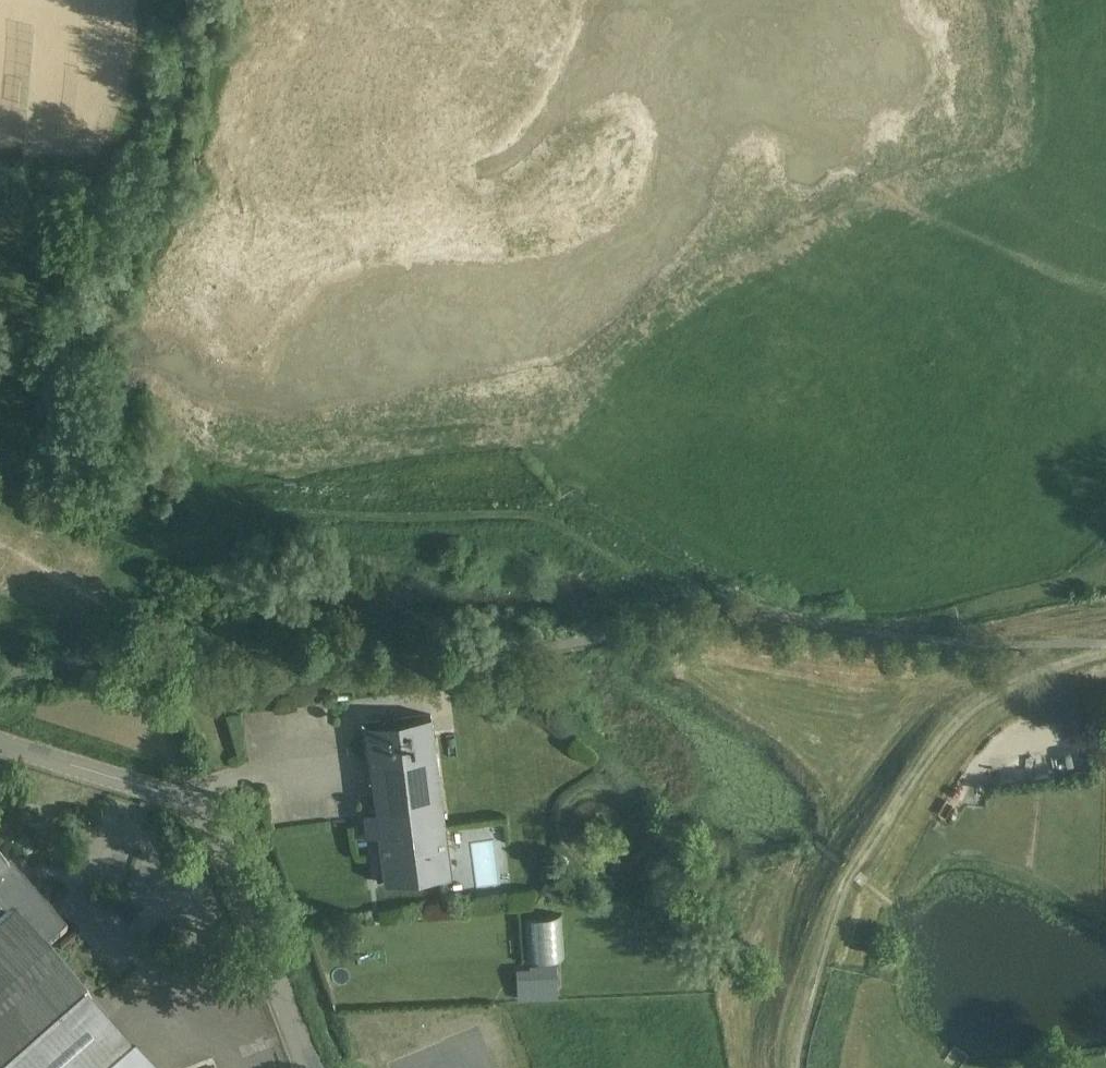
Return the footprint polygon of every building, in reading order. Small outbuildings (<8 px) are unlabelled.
[(380,833),(385,873),(451,864),(431,713),(365,722),(376,809),(363,810),(366,834),(380,833)] [(68,931),(15,868),(8,874),(0,864),(0,1067),(20,1067),(85,1010),(42,953),(68,931)] [(558,996),(556,964),(516,966),(517,998),(558,996)] [(87,1011),(23,1067),(139,1067),(129,1057),(126,1059),(87,1011)]
